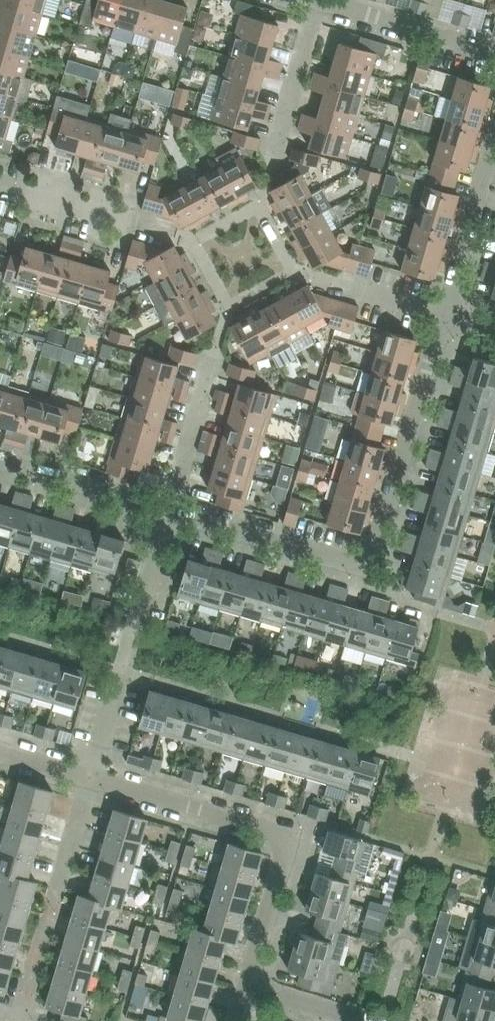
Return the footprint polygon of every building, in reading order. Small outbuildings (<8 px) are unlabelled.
[(42,15),(46,0),(0,0),(0,3),(42,15)] [(114,26),(122,0),(99,0),(98,1),(96,0),(86,0),(79,24),(91,28),(93,20),(114,26)] [(135,32),(145,0),(122,0),(114,26),(135,32)] [(156,39),(166,2),(160,0),(145,0),(135,32),(156,39)] [(417,13),(421,2),(414,0),(413,0),(409,11),(417,13)] [(241,15),(235,36),(272,47),(278,25),(261,20),(264,9),(237,1),(234,13),(241,15)] [(166,2),(156,39),(177,45),(175,52),(187,56),(194,29),(183,26),(188,8),(166,2)] [(421,2),(417,13),(425,16),(428,4),(421,2)] [(0,22),(0,25),(36,36),(42,15),(0,3),(0,12),(3,13),(0,22)] [(451,23),(459,26),(463,14),(455,12),(451,23)] [(463,14),(459,26),(467,28),(470,17),(463,14)] [(30,56),(36,36),(0,25),(0,48),(30,56)] [(235,36),(229,57),(281,72),(283,63),(268,59),(272,47),(235,36)] [(340,43),(333,65),(370,75),(376,54),(384,57),(387,45),(360,37),(357,48),(340,43)] [(24,77),(30,56),(0,48),(0,70),(24,77)] [(432,57),(422,54),(421,54),(413,80),(425,83),(432,57)] [(229,57),(223,77),(260,88),(264,75),(278,80),(281,72),(229,57)] [(315,73),(313,81),(364,96),(370,75),(333,65),(330,77),(315,73)] [(25,100),(27,101),(33,80),(24,77),(0,70),(0,93),(25,100)] [(223,77),(217,98),(269,113),(271,105),(256,101),(260,88),(223,77)] [(459,77),(452,99),(490,110),(493,100),(487,98),(490,87),(459,77)] [(325,93),(321,106),(358,117),(364,96),(313,81),(310,89),(325,93)] [(11,119),(15,120),(18,111),(19,111),(20,111),(21,111),(22,110),(23,108),(25,100),(0,93),(0,115),(11,119)] [(55,148),(77,154),(88,117),(91,105),(58,95),(47,133),(58,136),(55,148)] [(269,113),(217,98),(211,120),(248,130),(252,117),(266,121),(269,113)] [(452,99),(446,120),(478,129),(481,119),(487,121),(490,110),(452,99)] [(303,114),(301,122),(352,137),(358,117),(321,106),(318,119),(303,114)] [(0,115),(0,151),(9,154),(13,142),(5,140),(11,119),(0,115)] [(93,175),(96,165),(98,160),(108,123),(88,117),(77,154),(87,157),(83,172),(93,175)] [(446,120),(440,141),(477,152),(481,141),(475,139),(478,129),(446,120)] [(352,137),(301,122),(298,131),(313,135),(309,148),(346,159),(352,137)] [(98,160),(118,166),(129,129),(108,123),(98,160)] [(129,129),(118,166),(140,173),(144,161),(155,165),(162,139),(129,129)] [(232,143),(257,150),(260,139),(235,132),(232,143)] [(440,141),(430,174),(456,182),(459,170),(465,172),(469,161),(474,162),(477,152),(440,141)] [(377,145),(370,166),(382,169),(388,148),(377,145)] [(221,168),(239,202),(249,197),(246,192),(257,186),(236,148),(217,159),(221,168)] [(290,160),(295,162),(310,166),(316,168),(319,156),(293,149),(290,160)] [(271,204),(277,213),(311,195),(301,176),(309,171),(310,166),(295,162),(294,166),(276,176),(281,185),(271,191),(277,201),(271,204)] [(96,165),(93,175),(104,178),(106,168),(96,165)] [(221,168),(202,178),(218,207),(227,202),(230,208),(239,202),(221,168)] [(430,174),(420,208),(458,219),(461,208),(455,207),(458,195),(452,194),(456,182),(430,174)] [(202,178),(183,189),(202,223),(211,218),(208,212),(218,207),(202,178)] [(202,223),(183,189),(163,199),(158,198),(161,188),(149,185),(142,210),(169,218),(172,216),(179,229),(189,223),(192,228),(202,223)] [(287,220),(292,229),(321,213),(339,204),(329,185),(311,195),(277,213),(282,223),(287,220)] [(420,208),(414,228),(446,238),(449,228),(455,230),(458,219),(420,208)] [(292,241),(297,251),(332,232),(321,213),(292,229),(297,239),(292,241)] [(414,228),(408,249),(446,260),(449,250),(443,248),(446,238),(414,228)] [(332,232),(297,251),(303,261),(308,258),(314,268),(326,262),(328,265),(345,270),(349,254),(343,252),(332,232)] [(133,241),(129,255),(125,267),(137,270),(140,260),(144,244),(133,241)] [(58,257),(48,254),(37,291),(58,297),(68,260),(70,254),(73,245),(62,242),(58,257)] [(145,262),(155,282),(190,263),(184,253),(179,256),(174,246),(165,250),(144,244),(140,260),(145,262)] [(345,270),(356,273),(364,248),(352,244),(349,254),(345,270)] [(73,245),(70,254),(80,257),(83,248),(73,245)] [(3,281),(37,291),(48,254),(26,247),(22,258),(11,255),(3,281)] [(364,248),(356,273),(368,277),(375,251),(364,248)] [(446,260),(408,249),(402,271),(434,280),(437,269),(442,271),(446,260)] [(89,266),(68,260),(58,297),(78,303),(89,266)] [(483,271),(494,274),(494,264),(486,262),(483,271)] [(195,273),(190,264),(190,263),(155,282),(145,287),(155,306),(195,285),(190,276),(195,273)] [(89,266),(78,303),(112,312),(119,287),(108,283),(111,272),(89,266)] [(483,271),(481,280),(494,284),(494,274),(483,271)] [(166,325),(176,320),(210,301),(205,291),(200,294),(195,285),(155,306),(166,325)] [(295,286),(286,291),(304,326),(324,315),(331,317),(336,301),(313,294),(308,286),(298,291),(295,286)] [(279,302),(269,307),(289,343),(308,333),(304,326),(286,291),(276,297),(279,302)] [(210,301),(176,320),(187,340),(216,324),(211,313),(216,311),(210,301)] [(328,326),(340,330),(347,304),(336,301),(331,317),(328,326)] [(347,304),(340,330),(351,333),(359,308),(347,304)] [(257,307),(248,312),(270,353),(272,357),(291,346),(289,343),(269,307),(260,312),(257,307)] [(270,353),(248,312),(238,317),(241,322),(230,328),(250,364),(270,353)] [(378,352),(415,363),(418,353),(413,351),(416,340),(384,331),(378,352)] [(168,358),(194,365),(197,354),(171,346),(168,358)] [(378,352),(372,373),(403,383),(406,372),(412,374),(415,363),(378,352)] [(141,355),(135,377),(172,388),(177,389),(180,379),(175,377),(178,366),(141,355)] [(453,375),(494,388),(494,364),(474,358),(471,370),(455,366),(453,375)] [(230,364),(227,375),(252,383),(256,371),(230,364)] [(372,373),(366,394),(403,405),(406,394),(401,393),(403,383),(372,373)] [(462,400),(494,410),(494,388),(453,375),(450,384),(465,389),(462,400)] [(135,377),(129,397),(166,408),(172,388),(135,377)] [(180,379),(177,389),(187,392),(190,382),(180,379)] [(240,384),(233,406),(270,417),(277,395),(240,384)] [(307,387),(298,384),(295,395),(304,398),(307,387)] [(8,388),(0,385),(0,415),(8,388)] [(317,390),(307,387),(304,398),(314,401),(317,390)] [(17,436),(29,394),(8,388),(0,415),(0,425),(8,428),(6,433),(17,436)] [(177,389),(174,400),(183,402),(187,392),(177,389)] [(221,391),(218,401),(228,404),(231,394),(221,391)] [(358,392),(348,425),(356,427),(381,435),(385,423),(391,425),(394,414),(400,416),(403,405),(366,394),(358,392)] [(50,400),(29,394),(17,436),(27,439),(29,434),(39,437),(50,400)] [(123,418),(160,429),(165,431),(168,420),(163,419),(166,408),(129,397),(123,418)] [(83,410),(50,400),(39,437),(61,443),(64,432),(76,435),(83,410)] [(440,417),(492,432),(494,423),(494,410),(462,400),(458,412),(443,407),(440,417)] [(228,404),(218,401),(215,412),(225,414),(228,404)] [(227,426),(264,437),(270,417),(233,406),(227,426)] [(453,430),(450,442),(486,452),(492,432),(440,417),(438,426),(453,430)] [(160,429),(123,418),(117,439),(153,450),(160,429)] [(165,431),(174,433),(177,423),(168,420),(165,431)] [(264,437),(227,426),(221,447),(258,458),(264,437)] [(356,427),(346,461),(383,472),(386,461),(381,460),(384,449),(378,447),(381,435),(356,427)] [(174,433),(165,431),(162,441),(171,444),(174,433)] [(200,441),(206,443),(209,432),(203,431),(200,441)] [(206,443),(216,446),(219,435),(209,432),(206,443)] [(3,442),(14,445),(17,436),(6,433),(3,442)] [(14,445),(24,448),(27,439),(17,436),(14,445)] [(153,450),(117,439),(107,472),(132,480),(136,468),(147,472),(153,450)] [(431,449),(428,458),(480,473),(486,452),(450,442),(446,453),(431,449)] [(216,446),(206,443),(203,453),(213,456),(216,446)] [(258,458),(221,447),(216,446),(213,456),(218,457),(215,468),(252,479),(258,458)] [(441,472),(437,484),(474,494),(480,473),(428,458),(426,467),(441,472)] [(346,461),(340,482),(372,491),(375,481),(380,483),(383,472),(346,461)] [(252,479),(215,468),(208,490),(219,493),(216,504),(242,512),(252,479)] [(340,482),(334,502),(371,513),(374,503),(369,501),(372,491),(340,482)] [(419,491),(416,500),(468,515),(474,494),(437,484),(434,495),(419,491)] [(9,547),(24,495),(15,492),(11,507),(0,504),(0,544),(9,547)] [(9,547),(30,553),(41,516),(29,513),(34,497),(24,495),(9,547)] [(283,524),(294,527),(302,501),(290,498),(283,524)] [(429,514),(425,525),(462,536),(468,515),(416,500),(413,509),(429,514)] [(371,513),(334,502),(327,524),(359,534),(362,522),(368,524),(371,513)] [(30,553),(51,559),(66,507),(57,504),(52,520),(41,516),(30,553)] [(51,559),(71,565),(82,528),(71,525),(75,510),(66,507),(51,559)] [(71,565),(92,571),(107,519),(98,516),(94,532),(82,528),(71,565)] [(107,519),(92,571),(114,577),(125,541),(112,537),(116,522),(107,519)] [(406,532),(404,541),(456,557),(462,536),(425,525),(422,537),(406,532)] [(416,555),(413,567),(450,577),(456,557),(404,541),(401,551),(416,555)] [(177,596),(199,602),(214,550),(205,548),(200,563),(188,559),(177,596)] [(199,602),(220,608),(230,572),(219,569),(223,553),(214,550),(199,602)] [(128,557),(124,572),(137,580),(141,561),(128,557)] [(220,608),(240,615),(256,563),(246,560),(242,575),(230,572),(220,608)] [(240,615),(261,621),(272,584),(260,581),(265,565),(256,563),(240,615)] [(450,577),(413,567),(410,578),(404,576),(401,587),(416,591),(432,596),(429,603),(441,607),(450,577)] [(261,621),(282,627),(297,575),(288,572),(283,588),(272,584),(261,621)] [(282,627),(303,633),(314,596),(302,593),(306,578),(297,575),(282,627)] [(325,600),(314,596),(303,633),(324,639),(339,587),(330,585),(325,600)] [(324,639),(344,645),(355,609),(344,605),(348,590),(339,587),(324,639)] [(413,599),(429,603),(432,596),(416,591),(413,599)] [(367,612),(355,609),(344,645),(365,651),(380,599),(371,597),(367,612)] [(97,599),(94,608),(107,612),(110,603),(97,599)] [(365,651),(386,657),(396,621),(385,618),(390,602),(380,599),(365,651)] [(396,621),(386,657),(415,666),(419,655),(411,652),(420,622),(409,619),(408,624),(396,621)] [(12,690),(23,653),(2,647),(0,654),(0,687),(12,690)] [(44,659),(23,653),(12,690),(33,696),(44,659)] [(33,696),(53,702),(64,665),(44,659),(33,696)] [(64,665),(53,702),(75,709),(86,672),(64,665)] [(138,727),(160,734),(171,697),(149,690),(138,727)] [(160,734),(181,740),(192,703),(171,697),(160,734)] [(181,740),(202,746),(213,709),(192,703),(181,740)] [(202,746),(222,752),(233,715),(213,709),(202,746)] [(1,726),(10,728),(13,717),(5,714),(1,726)] [(222,752),(243,758),(254,721),(233,715),(222,752)] [(243,758),(264,764),(275,728),(254,721),(243,758)] [(34,735),(43,738),(46,726),(38,724),(34,735)] [(46,726),(43,738),(51,741),(55,729),(46,726)] [(264,764),(285,771),(296,734),(275,728),(264,764)] [(317,740),(296,734),(285,771),(306,777),(317,740)] [(317,740),(306,777),(327,783),(338,746),(317,740)] [(327,783),(348,789),(358,752),(338,746),(327,783)] [(358,752),(348,789),(369,795),(380,758),(358,752)] [(141,767),(150,770),(153,758),(145,755),(141,767)] [(150,770),(159,772),(162,761),(153,758),(150,770)] [(183,779),(191,782),(195,770),(186,768),(183,779)] [(195,770),(191,782),(200,784),(203,773),(195,770)] [(224,791),(233,794),(236,783),(227,780),(224,791)] [(53,792),(20,782),(13,805),(46,814),(53,792)] [(233,794),(242,797),(245,785),(236,783),(233,794)] [(266,804),(275,806),(278,795),(269,792),(266,804)] [(278,795),(275,806),(283,809),(287,797),(278,795)] [(308,816),(316,818),(320,807),(311,804),(308,816)] [(13,805),(7,827),(40,836),(46,814),(13,805)] [(316,818),(325,821),(328,809),(320,807),(316,818)] [(114,810),(107,833),(140,843),(147,820),(114,810)] [(358,831),(366,833),(370,822),(361,819),(358,831)] [(7,827),(0,848),(33,858),(40,836),(7,827)] [(336,854),(333,865),(357,873),(365,875),(374,844),(329,831),(323,850),(336,854)] [(107,833),(101,854),(134,864),(140,843),(107,833)] [(171,840),(168,851),(177,853),(181,843),(171,840)] [(229,844),(222,867),(255,876),(262,853),(229,844)] [(183,855),(192,858),(195,847),(186,845),(183,855)] [(3,874),(3,873),(27,880),(33,858),(0,848),(0,850),(0,873),(3,874)] [(165,861),(174,863),(177,853),(168,851),(165,861)] [(101,854),(95,876),(127,886),(134,864),(101,854)] [(192,858),(183,855),(180,865),(189,868),(192,858)] [(316,873),(311,891),(348,902),(357,873),(333,865),(329,877),(316,873)] [(255,876),(222,867),(216,888),(249,898),(255,876)] [(0,885),(0,896),(30,905),(37,882),(27,880),(3,873),(3,874),(0,885)] [(95,876),(88,898),(111,906),(121,909),(127,886),(95,876)] [(484,910),(494,913),(494,880),(493,879),(484,910)] [(156,894),(165,897),(168,887),(159,884),(156,894)] [(170,899),(180,901),(183,891),(173,888),(170,899)] [(209,910),(242,920),(249,898),(216,888),(209,910)] [(319,914),(315,925),(340,932),(348,902),(311,891),(305,910),(319,914)] [(165,897),(156,894),(153,904),(162,907),(165,897)] [(72,918),(105,927),(111,906),(88,898),(79,895),(72,918)] [(23,927),(30,905),(0,896),(0,920),(23,927)] [(180,901),(170,899),(167,909),(177,911),(180,901)] [(468,937),(494,945),(494,913),(484,910),(477,908),(468,937)] [(242,920),(209,910),(203,931),(203,932),(226,939),(226,940),(236,943),(242,920)] [(65,939),(98,949),(105,927),(72,918),(65,939)] [(17,949),(23,927),(0,920),(0,944),(17,949)] [(133,936),(142,938),(145,928),(136,925),(133,936)] [(299,933),(293,951),(338,965),(347,935),(340,932),(315,925),(312,937),(299,933)] [(203,931),(193,928),(187,951),(220,961),(226,940),(226,939),(203,932),(203,931)] [(148,940),(157,943),(160,932),(151,930),(148,940)] [(142,938),(133,936),(130,946),(139,948),(142,938)] [(467,970),(491,977),(494,965),(494,966),(494,945),(468,937),(459,967),(467,970)] [(98,949),(65,939),(59,961),(92,971),(98,949)] [(157,943),(148,940),(145,950),(154,953),(157,943)] [(11,971),(17,949),(0,944),(0,968),(11,971)] [(187,951),(180,973),(213,983),(220,961),(187,951)] [(338,965),(293,951),(288,970),(301,973),(298,985),(322,992),(330,994),(338,965)] [(92,971),(59,961),(53,983),(86,993),(92,971)] [(0,968),(0,992),(4,993),(11,971),(0,968)] [(120,979),(129,982),(132,972),(123,969),(120,979)] [(458,1000),(494,1011),(494,991),(488,988),(491,977),(467,970),(458,1000)] [(138,973),(135,984),(144,986),(147,976),(138,973)] [(180,973),(174,995),(207,1005),(213,983),(180,973)] [(129,982),(120,979),(117,990),(126,992),(129,982)] [(53,983),(46,1006),(63,1011),(60,1020),(85,1020),(86,1018),(79,1016),(86,993),(53,983)] [(174,995),(167,1018),(160,1016),(159,1020),(202,1020),(207,1005),(174,995)] [(458,1000),(450,997),(443,1020),(492,1020),(494,1012),(494,1011),(458,1000)]
